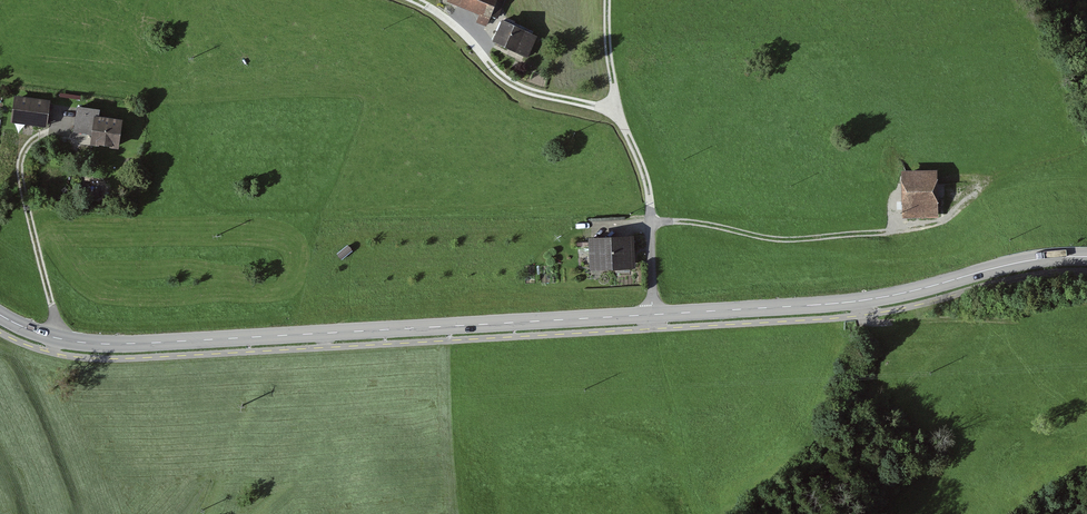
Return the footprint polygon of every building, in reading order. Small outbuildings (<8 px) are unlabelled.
[(446,3),(480,16),(478,23),(488,27),(492,16),(498,19),(506,0),(447,0),(446,3)] [(537,35),(502,18),(492,39),(527,56),(537,35)] [(50,102),(14,97),(11,121),(47,126),(50,102)] [(100,108),(77,104),(73,130),(92,133),(91,141),(118,145),(123,117),(99,114),(100,108)] [(937,172),(901,173),(902,216),(939,215),(937,172)] [(634,234),(589,236),(591,268),(636,266),(634,234)]
